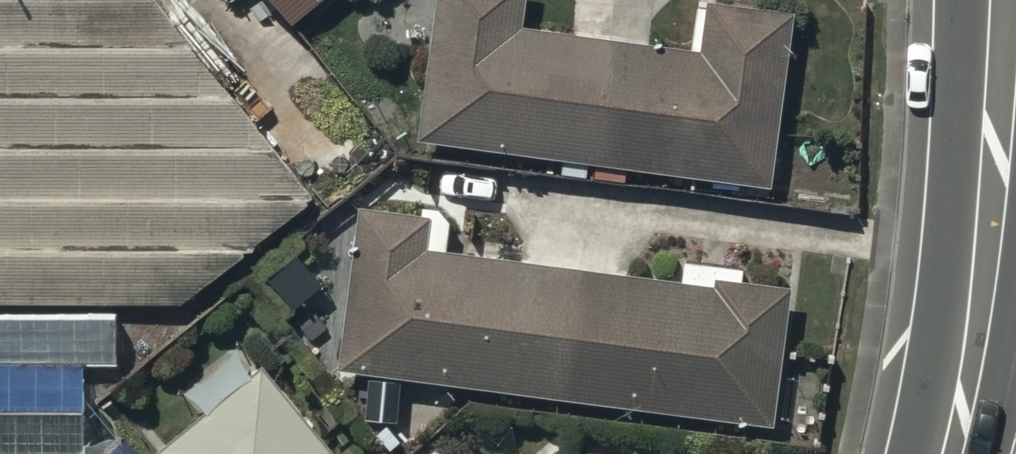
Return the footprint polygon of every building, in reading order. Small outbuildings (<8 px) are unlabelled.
[(156,0),(0,0),(0,453),(79,453),(78,365),(118,365),(118,304),(186,303),(317,199),(156,0)] [(291,22),(318,0),(273,0),(291,22)] [(612,36),(522,25),(525,0),(434,0),(416,138),(595,162),(612,36)] [(612,36),(595,162),(769,185),(792,11),(707,0),(706,0),(700,48),(612,36)] [(566,398),(582,268),(424,247),(429,214),(359,205),(338,369),(566,398)] [(714,285),(582,268),(566,398),(772,424),(790,286),(715,277),(714,285)] [(263,362),(156,448),(161,453),(338,453),(263,362)] [(565,442),(551,453),(575,453),(565,442)]
